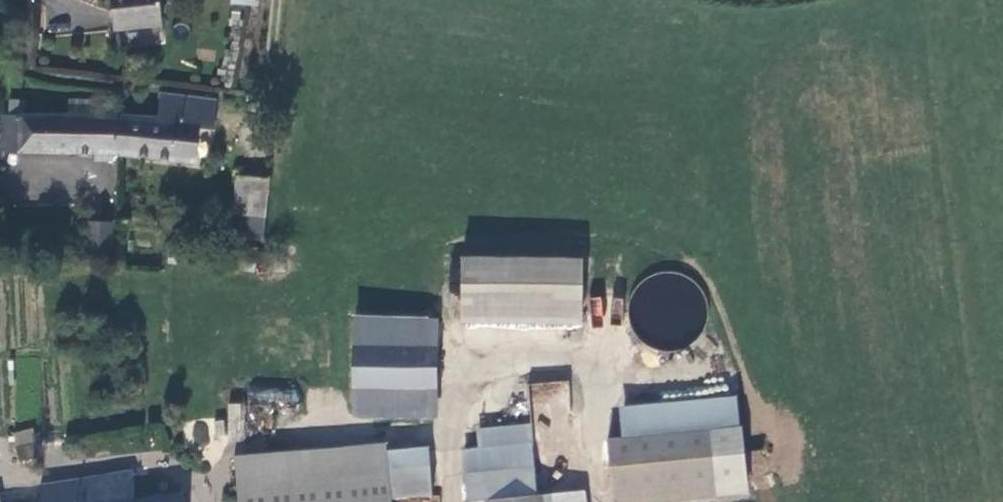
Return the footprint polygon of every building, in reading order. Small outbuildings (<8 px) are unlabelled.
[(115,32),(163,30),(161,0),(112,0),(115,32)] [(234,12),(261,14),(262,0),(234,0),(234,12)] [(160,124),(123,122),(121,160),(178,165),(181,132),(215,133),(216,105),(162,104),(160,124)] [(121,160),(123,122),(95,122),(95,106),(69,106),(69,122),(28,121),(28,106),(11,106),(11,120),(4,120),(4,156),(121,160)] [(116,167),(99,164),(95,188),(113,190),(116,167)] [(247,184),(240,183),(236,220),(245,221),(247,184)] [(271,186),(247,184),(245,221),(246,221),(267,223),(271,188),(271,186)] [(267,223),(246,221),(243,245),(265,247),(267,223)] [(83,264),(115,267),(117,229),(84,227),(83,264)] [(2,243),(4,244),(7,243),(9,241),(10,239),(11,237),(10,234),(9,232),(7,230),(4,230),(2,230),(0,231),(0,243),(2,243)] [(463,263),(463,316),(584,316),(584,264),(463,263)] [(634,276),(630,329),(702,334),(706,281),(634,276)] [(429,325),(357,326),(357,421),(428,422),(429,325)] [(567,381),(531,383),(533,406),(568,404),(567,381)] [(747,482),(738,400),(633,411),(636,441),(611,444),(616,496),(747,482)] [(245,404),(227,404),(226,439),(244,439),(245,404)] [(487,433),(490,452),(467,456),(473,501),(588,501),(587,495),(540,500),(532,429),(487,433)] [(17,466),(36,462),(34,449),(15,453),(17,466)] [(239,488),(240,501),(425,501),(422,453),(385,457),(389,455),(263,468),(262,461),(237,464),(239,488)] [(127,478),(71,486),(74,501),(132,501),(127,478)] [(71,486),(38,491),(39,501),(74,501),(71,486)]
